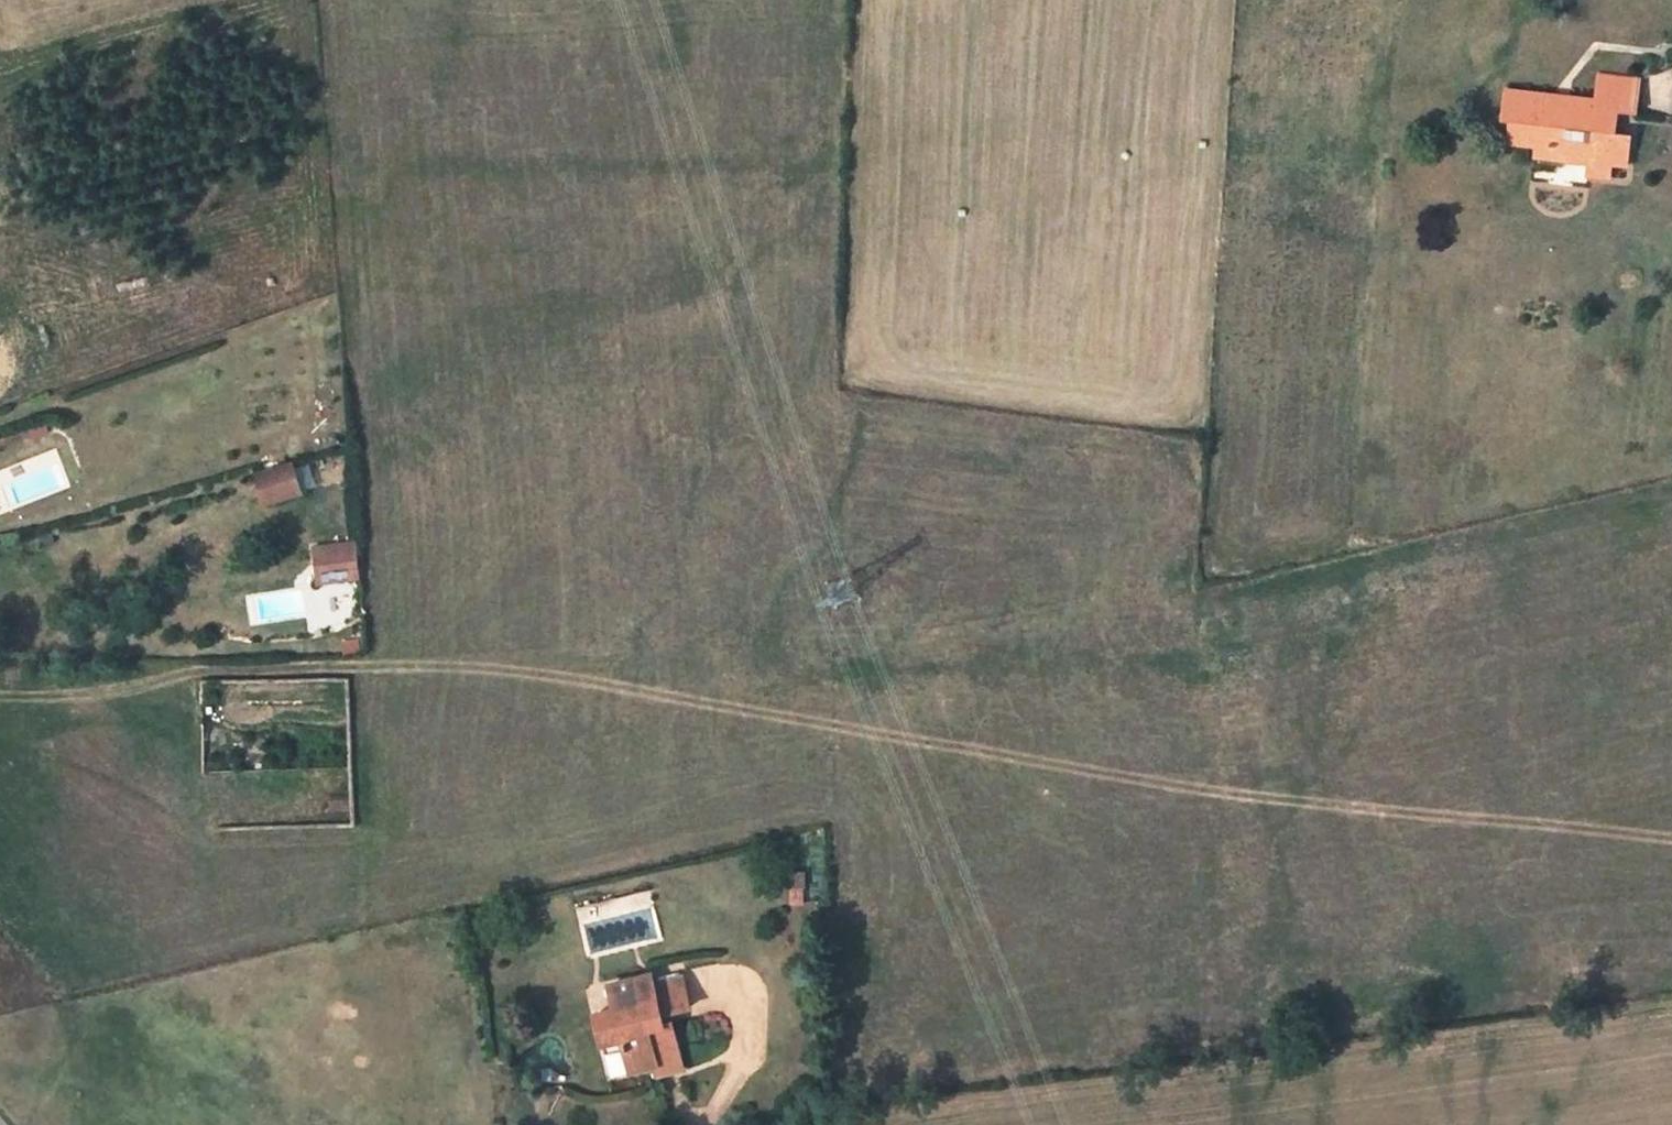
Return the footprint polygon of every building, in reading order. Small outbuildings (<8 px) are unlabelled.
[(1550,108),(1550,96),(1504,92),(1502,127),(1514,129),(1512,150),(1540,152),(1568,154),(1568,164),(1590,167),(1590,179),(1614,180),(1616,168),(1631,168),(1632,139),(1619,137),(1620,113),(1640,114),(1643,77),(1599,74),(1596,100),(1572,98),(1571,109),(1550,108)] [(1571,109),(1572,98),(1550,96),(1550,108),(1571,109)] [(1568,154),(1540,152),(1539,162),(1568,164),(1568,154)] [(265,485),(239,492),(244,509),(270,500),(265,485)] [(335,609),(333,575),(288,577),(291,611),(335,609)] [(650,1104),(653,1116),(676,1110),(666,1062),(659,1063),(656,1051),(682,1045),(676,1015),(650,1021),(647,1012),(606,1022),(610,1045),(590,1050),(599,1090),(619,1087),(625,1109),(650,1104)]
